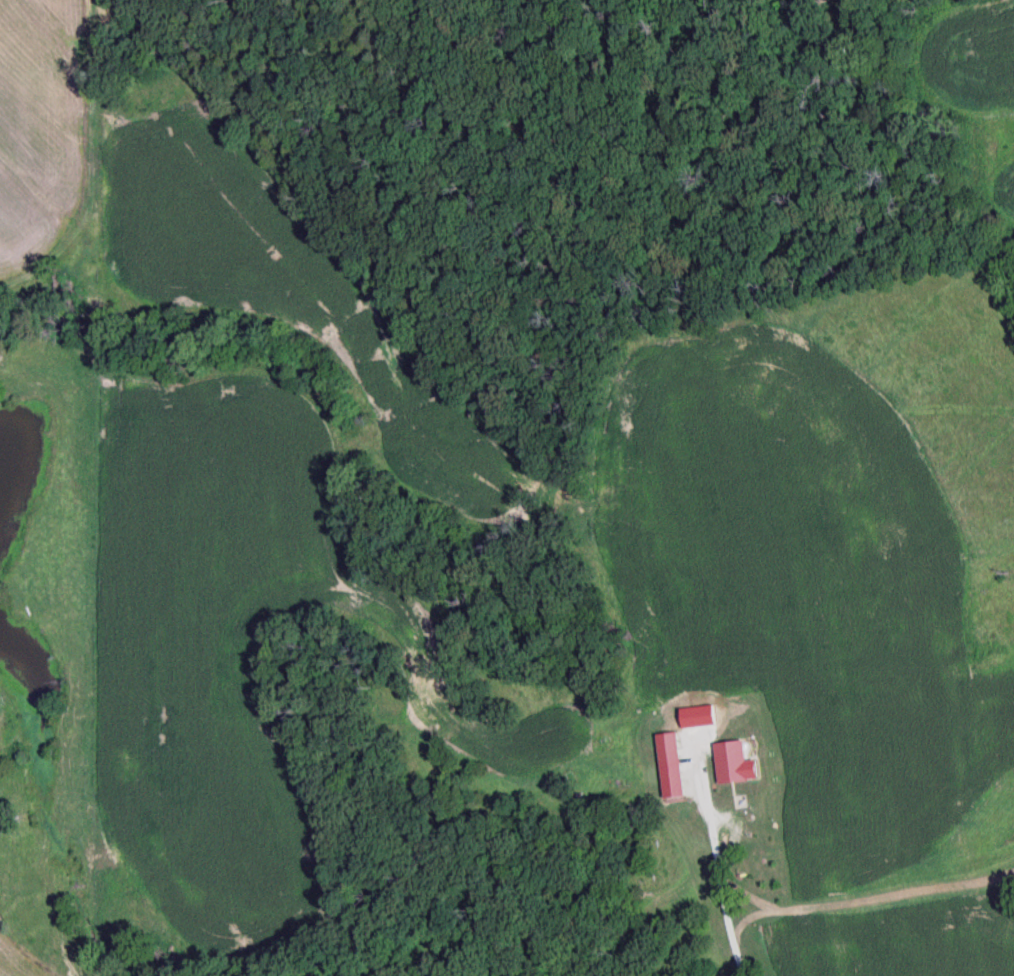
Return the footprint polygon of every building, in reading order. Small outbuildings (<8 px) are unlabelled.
[(680,768),(678,735),(658,737),(661,770),(680,768)] [(744,743),(715,746),(719,787),(748,784),(744,743)]
